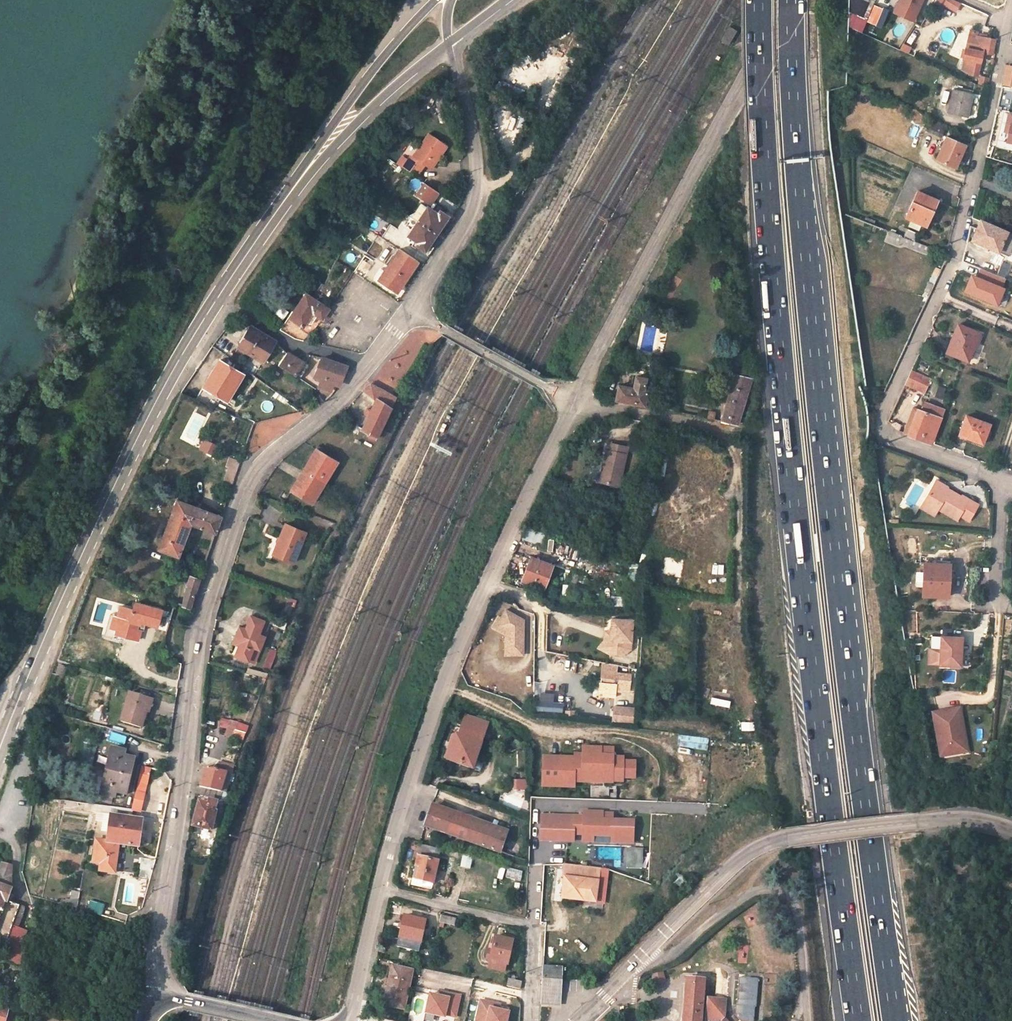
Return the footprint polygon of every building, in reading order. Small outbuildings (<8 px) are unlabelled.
[(861,31),(874,0),(851,0),(841,23),(861,31)] [(899,2),(918,10),(922,0),(899,0),(899,2)] [(935,4),(957,11),(961,1),(959,0),(936,0),(935,4)] [(867,22),(882,28),(889,9),(874,3),(867,22)] [(722,40),(729,44),(737,31),(730,27),(722,40)] [(970,65),(969,71),(968,74),(976,76),(980,52),(992,55),(996,40),(977,36),(974,50),(966,49),(963,60),(967,61),(966,65),(970,65)] [(899,49),(908,53),(911,46),(902,42),(899,49)] [(1006,66),(1002,85),(1011,86),(1011,67),(1006,66)] [(988,85),(989,76),(978,75),(977,84),(988,85)] [(948,113),(967,117),(973,94),(954,89),(948,113)] [(941,136),(946,125),(931,118),(926,129),(941,136)] [(413,157),(425,165),(431,170),(447,146),(429,133),(413,157)] [(955,168),(955,167),(965,145),(946,137),(936,159),(955,168)] [(416,177),(422,169),(410,162),(402,156),(396,163),(416,177)] [(422,169),(425,165),(413,157),(410,162),(422,169)] [(437,192),(424,183),(416,194),(429,203),(437,192)] [(906,216),(922,224),(929,210),(932,211),(937,201),(918,192),(906,216)] [(427,207),(418,221),(436,233),(447,217),(440,211),(438,214),(427,207)] [(929,210),(922,224),(926,225),(932,211),(929,210)] [(1002,242),(1007,231),(980,220),(972,239),(998,251),(1002,242)] [(425,250),(436,233),(418,221),(408,235),(415,240),(411,246),(415,249),(417,246),(425,250)] [(908,229),(905,237),(913,240),(916,232),(908,229)] [(929,246),(913,240),(905,237),(890,231),(887,240),(898,245),(900,242),(926,253),(929,246)] [(1002,242),(1011,246),(1011,233),(1007,231),(1002,242)] [(998,251),(1009,256),(1011,248),(1011,246),(1002,242),(998,251)] [(379,280),(393,289),(396,284),(400,287),(418,261),(400,249),(379,280)] [(993,274),(1006,279),(1011,265),(998,260),(993,274)] [(355,271),(363,276),(369,266),(361,261),(355,271)] [(969,282),(965,292),(997,305),(1005,288),(1003,288),(1006,279),(993,274),(977,267),(973,277),(976,277),(973,284),(969,282)] [(292,319),(302,326),(301,328),(310,335),(328,309),(306,294),(295,310),(297,312),(292,319)] [(958,324),(953,336),(956,337),(949,353),(968,360),(979,333),(958,324)] [(264,361),(276,342),(252,327),(239,346),(264,361)] [(956,337),(953,336),(951,335),(945,351),(949,353),(956,337)] [(751,379),(739,375),(744,355),(733,352),(725,381),(732,383),(721,421),(738,424),(751,379)] [(279,366),(300,380),(310,365),(304,361),(303,362),(288,353),(279,366)] [(347,367),(323,359),(314,377),(322,379),(319,387),(331,391),(334,384),(340,385),(347,367)] [(204,387),(227,401),(244,374),(220,360),(204,387)] [(912,370),(905,383),(925,392),(931,379),(912,370)] [(616,400),(644,406),(647,391),(644,391),(646,379),(635,377),(633,389),(618,386),(616,400)] [(372,384),(364,390),(377,400),(363,429),(370,432),(370,435),(377,438),(397,397),(372,384)] [(934,395),(942,398),(947,387),(939,384),(934,395)] [(203,389),(196,399),(213,407),(218,399),(203,389)] [(908,434),(931,443),(943,411),(922,401),(919,410),(917,410),(908,434)] [(667,411),(675,412),(677,404),(669,403),(667,411)] [(702,418),(714,420),(716,413),(709,411),(708,413),(704,413),(702,418)] [(989,424),(966,415),(959,433),(967,436),(967,438),(982,444),(989,424)] [(204,438),(198,449),(213,456),(218,444),(204,438)] [(628,447),(608,443),(599,481),(619,486),(628,447)] [(338,463),(316,449),(291,490),(313,504),(338,463)] [(230,457),(223,479),(233,483),(240,460),(230,457)] [(948,488),(937,482),(935,485),(947,492),(948,490),(948,488)] [(935,485),(925,502),(939,510),(958,521),(961,516),(971,521),(980,506),(963,497),(962,499),(948,490),(947,492),(935,485)] [(192,535),(195,526),(191,524),(190,527),(181,524),(188,505),(177,501),(159,549),(179,557),(188,534),(192,535)] [(939,510),(925,502),(921,508),(936,516),(939,510)] [(221,517),(188,505),(181,524),(190,527),(191,524),(195,526),(216,533),(221,517)] [(286,524),(273,554),(293,563),(306,532),(286,524)] [(526,528),(523,539),(541,545),(545,533),(526,528)] [(544,588),(553,565),(532,557),(528,568),(530,569),(526,581),(544,588)] [(682,577),(683,558),(662,557),(661,576),(682,577)] [(948,564),(924,563),(923,596),(949,597),(950,587),(947,587),(948,564)] [(187,585),(182,606),(190,608),(202,573),(193,570),(187,585)] [(570,592),(575,593),(579,575),(573,574),(570,592)] [(137,621),(143,622),(156,626),(161,610),(134,603),(132,610),(119,607),(116,617),(113,628),(125,631),(122,641),(133,644),(138,628),(135,627),(137,621)] [(501,623),(497,630),(505,635),(505,638),(504,659),(522,660),(523,624),(506,614),(501,623)] [(110,637),(113,628),(116,617),(109,615),(103,635),(110,637)] [(235,656),(254,663),(269,625),(263,623),(264,621),(251,616),(246,629),(240,627),(235,639),(241,641),(235,656)] [(612,619),(611,632),(610,654),(625,655),(631,650),(632,635),(637,636),(637,628),(633,628),(633,620),(612,619)] [(497,630),(501,623),(498,621),(492,631),(505,638),(505,635),(497,630)] [(125,631),(113,628),(110,637),(122,641),(125,631)] [(605,641),(599,649),(610,654),(611,632),(606,631),(605,641)] [(963,639),(942,638),(942,651),(930,650),(930,665),(941,665),(941,666),(962,667),(963,639)] [(261,665),(270,668),(277,650),(268,646),(261,665)] [(615,666),(601,664),(599,685),(613,687),(615,666)] [(630,674),(618,672),(615,691),(628,693),(630,674)] [(540,691),(540,708),(555,709),(556,692),(540,691)] [(146,711),(150,699),(130,693),(120,721),(141,727),(146,711)] [(712,695),(710,703),(729,708),(731,700),(712,695)] [(633,723),(634,709),(613,707),(612,721),(633,723)] [(960,710),(933,715),(941,758),(954,756),(953,748),(962,746),(960,731),(964,730),(960,710)] [(487,724),(465,716),(459,734),(456,733),(447,760),(472,768),(487,724)] [(230,721),(227,729),(235,731),(238,724),(230,721)] [(755,730),(755,721),(741,721),(741,731),(755,730)] [(244,733),(235,731),(227,729),(225,735),(233,738),(233,737),(242,740),(244,733)] [(953,748),(954,756),(968,753),(964,730),(960,731),(962,746),(953,748)] [(708,749),(708,736),(679,734),(678,747),(708,749)] [(635,761),(623,761),(623,757),(610,757),(610,748),(582,747),(582,756),(574,755),(574,757),(542,756),(542,759),(542,777),(541,787),(574,788),(574,780),(581,780),(581,783),(609,783),(609,782),(622,782),(622,779),(634,779),(635,761)] [(111,748),(106,771),(130,777),(134,759),(123,756),(124,751),(111,748)] [(142,766),(138,782),(147,785),(151,768),(142,766)] [(200,787),(222,792),(225,793),(232,773),(226,771),(226,773),(206,768),(200,787)] [(125,795),(130,777),(106,771),(100,794),(114,797),(115,793),(125,795)] [(515,794),(528,791),(526,778),(513,780),(515,794)] [(609,796),(609,785),(590,785),(590,796),(609,796)] [(200,787),(198,794),(220,800),(222,792),(200,787)] [(991,797),(999,799),(1001,788),(993,787),(991,797)] [(136,792),(132,808),(140,810),(144,794),(136,792)] [(214,812),(216,802),(209,800),(208,805),(199,802),(192,826),(211,831),(215,813),(214,812)] [(132,810),(96,805),(94,813),(111,815),(107,842),(118,843),(138,846),(142,820),(130,818),(132,810)] [(446,833),(452,814),(431,807),(424,826),(446,833)] [(634,820),(612,820),(612,812),(594,811),(583,811),(583,817),(573,817),(541,816),(540,841),(572,842),(572,835),(582,835),(582,842),(593,842),(593,837),(611,837),(611,843),(633,844),(633,838),(634,820)] [(446,833),(475,843),(481,824),(452,814),(446,833)] [(506,833),(481,824),(475,843),(499,852),(506,833)] [(118,843),(107,842),(96,840),(93,863),(100,864),(99,871),(114,873),(118,843)] [(431,891),(440,850),(420,845),(415,866),(418,867),(414,887),(431,891)] [(643,868),(643,847),(626,847),(626,868),(643,868)] [(499,860),(517,864),(519,858),(501,852),(499,860)] [(462,856),(461,866),(471,867),(472,857),(462,856)] [(150,879),(155,860),(143,859),(140,877),(150,879)] [(9,889),(12,866),(3,863),(0,870),(0,886),(9,889)] [(563,879),(561,900),(595,903),(598,869),(562,866),(561,879),(563,879)] [(6,897),(9,889),(0,886),(0,914),(6,897)] [(11,925),(15,916),(20,918),(24,908),(23,908),(10,903),(11,899),(6,897),(0,914),(0,940),(5,942),(11,925)] [(89,912),(99,915),(102,905),(92,901),(89,912)] [(456,919),(442,915),(440,926),(443,927),(444,923),(454,925),(456,919)] [(15,916),(11,925),(17,927),(20,918),(15,916)] [(397,946),(418,951),(425,920),(404,916),(397,946)] [(11,925),(5,942),(13,945),(19,928),(17,927),(11,925)] [(19,928),(13,945),(20,947),(26,930),(19,928)] [(490,944),(486,959),(489,960),(488,967),(503,971),(505,963),(507,964),(512,940),(495,936),(492,945),(490,944)] [(383,1004),(403,1009),(412,971),(392,966),(383,1004)] [(560,998),(562,967),(543,966),(541,1004),(552,1004),(552,998),(560,998)] [(664,971),(652,974),(654,984),(666,982),(664,971)] [(506,985),(520,989),(521,981),(508,978),(506,985)] [(724,1019),(726,1000),(707,998),(708,979),(686,978),(682,1020),(721,1020),(724,1019)] [(455,1017),(459,996),(450,993),(448,998),(439,996),(429,994),(425,1013),(444,1017),(444,1014),(455,1017)] [(480,1000),(475,1020),(506,1020),(508,1011),(498,1009),(489,1007),(490,1002),(480,1000)]
